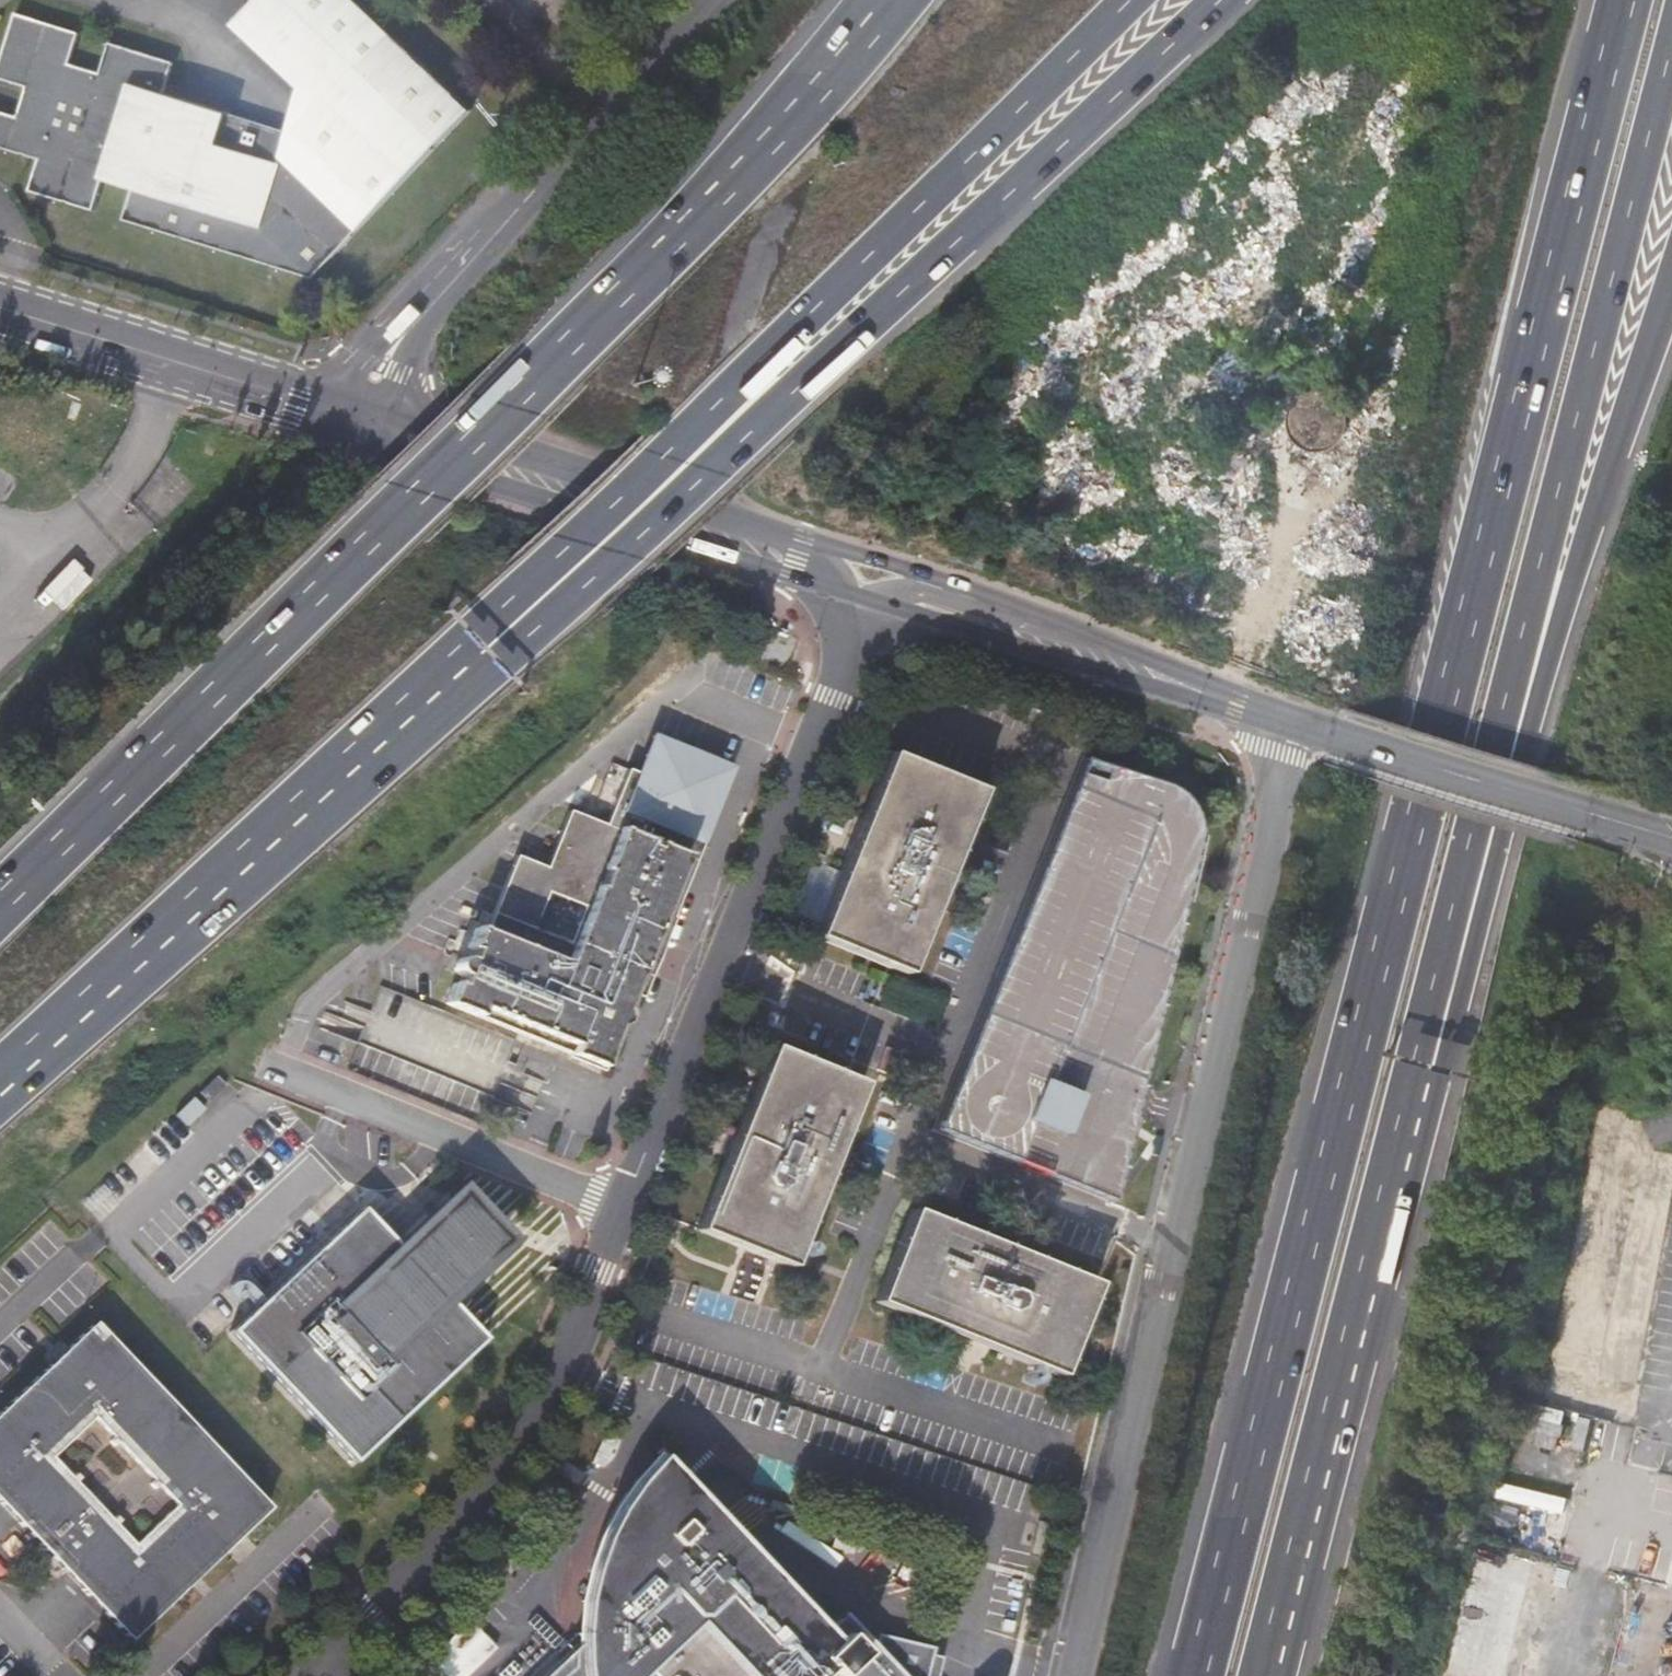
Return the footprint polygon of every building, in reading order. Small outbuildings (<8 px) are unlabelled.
[(34,157),(24,188),(89,209),(99,178),(128,188),(118,219),(308,280),(468,113),(352,0),(255,0),(233,23),(300,89),(286,132),(161,91),(172,61),(108,40),(97,70),(67,60),(77,30),(13,9),(0,50),(0,76),(24,84),(14,113),(0,109),(0,146),(34,157)] [(605,1077),(636,999),(643,1002),(706,843),(734,773),(655,740),(638,779),(614,769),(595,818),(592,825),(572,817),(548,873),(519,861),(488,936),(477,933),(469,954),(474,956),(470,966),(468,964),(467,963),(463,962),(459,964),(457,966),(455,969),(455,972),(455,975),(457,978),(461,981),(464,981),(460,991),(454,989),(446,1009),(569,1058),(568,1062),(598,1074),(605,1077)] [(939,902),(954,865),(982,796),(889,759),(815,942),(908,981),(939,902)] [(1176,795),(1084,763),(939,1135),(1106,1205),(1133,1094),(1197,830),(1193,804),(1176,795)] [(969,870),(954,865),(939,902),(953,908),(969,870)] [(515,1043),(382,989),(371,1017),(364,1034),(360,1043),(492,1097),(497,1087),(503,1071),(515,1043)] [(821,1194),(837,1156),(864,1089),(771,1052),(697,1234),(742,1252),(790,1272),(821,1194)] [(227,1088),(217,1078),(200,1095),(209,1105),(227,1088)] [(205,1112),(194,1100),(176,1118),(187,1129),(205,1112)] [(850,1161),(837,1156),(821,1194),(835,1199),(850,1161)] [(231,1334),(355,1465),(486,1340),(452,1304),(444,1296),(457,1284),(459,1286),(483,1264),(488,1258),(491,1250),(492,1244),(492,1235),(490,1230),(486,1222),(484,1220),(478,1214),(470,1211),(465,1209),(456,1209),(450,1211),(440,1216),(415,1240),(417,1242),(405,1255),(362,1210),(231,1334)] [(1017,1256),(980,1241),(912,1214),(875,1306),(1059,1381),(1097,1287),(1017,1256)] [(984,1229),(980,1241),(1017,1256),(1022,1244),(984,1229)] [(0,1417),(0,1502),(132,1641),(230,1547),(239,1539),(270,1509),(96,1326),(61,1359),(0,1417)] [(761,1566),(660,1459),(626,1497),(605,1534),(589,1574),(583,1595),(580,1620),(581,1645),(549,1675),(901,1675),(845,1615),(825,1633),(814,1621),(761,1566)] [(767,1561),(761,1566),(814,1621),(820,1616),(767,1561)] [(973,1568),(949,1563),(943,1588),(967,1594),(973,1568)] [(1524,1584),(1475,1572),(1450,1675),(1501,1675),(1524,1584)] [(434,1675),(466,1675),(498,1647),(472,1618),(423,1663),(434,1675)]
